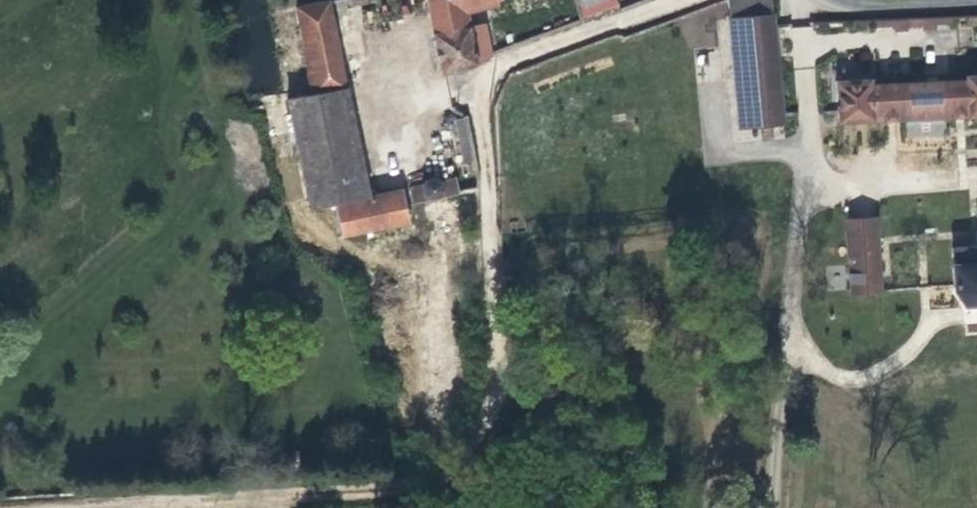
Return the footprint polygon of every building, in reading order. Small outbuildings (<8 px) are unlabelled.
[(466,9),(492,0),(425,0),(438,71),(477,63),(466,9)] [(581,17),(617,11),(616,0),(578,0),(581,17)] [(737,71),(762,69),(763,78),(765,110),(771,109),(773,120),(781,120),(769,0),(731,0),(737,71)] [(294,9),(309,94),(345,87),(326,1),(294,9)] [(763,78),(762,69),(737,71),(738,80),(763,78)] [(833,79),(836,121),(976,115),(976,74),(965,75),(965,79),(871,82),(871,77),(833,79)] [(463,100),(451,103),(454,117),(466,115),(463,100)] [(349,108),(314,117),(342,239),(461,212),(454,178),(442,180),(433,176),(426,178),(424,184),(409,188),(412,202),(405,203),(400,189),(370,196),(349,108)] [(478,174),(471,137),(465,139),(473,174),(478,174)] [(843,218),(847,263),(878,261),(875,216),(843,218)] [(949,248),(950,288),(960,305),(976,304),(976,247),(949,248)] [(849,294),(880,293),(878,261),(847,263),(849,294)]
